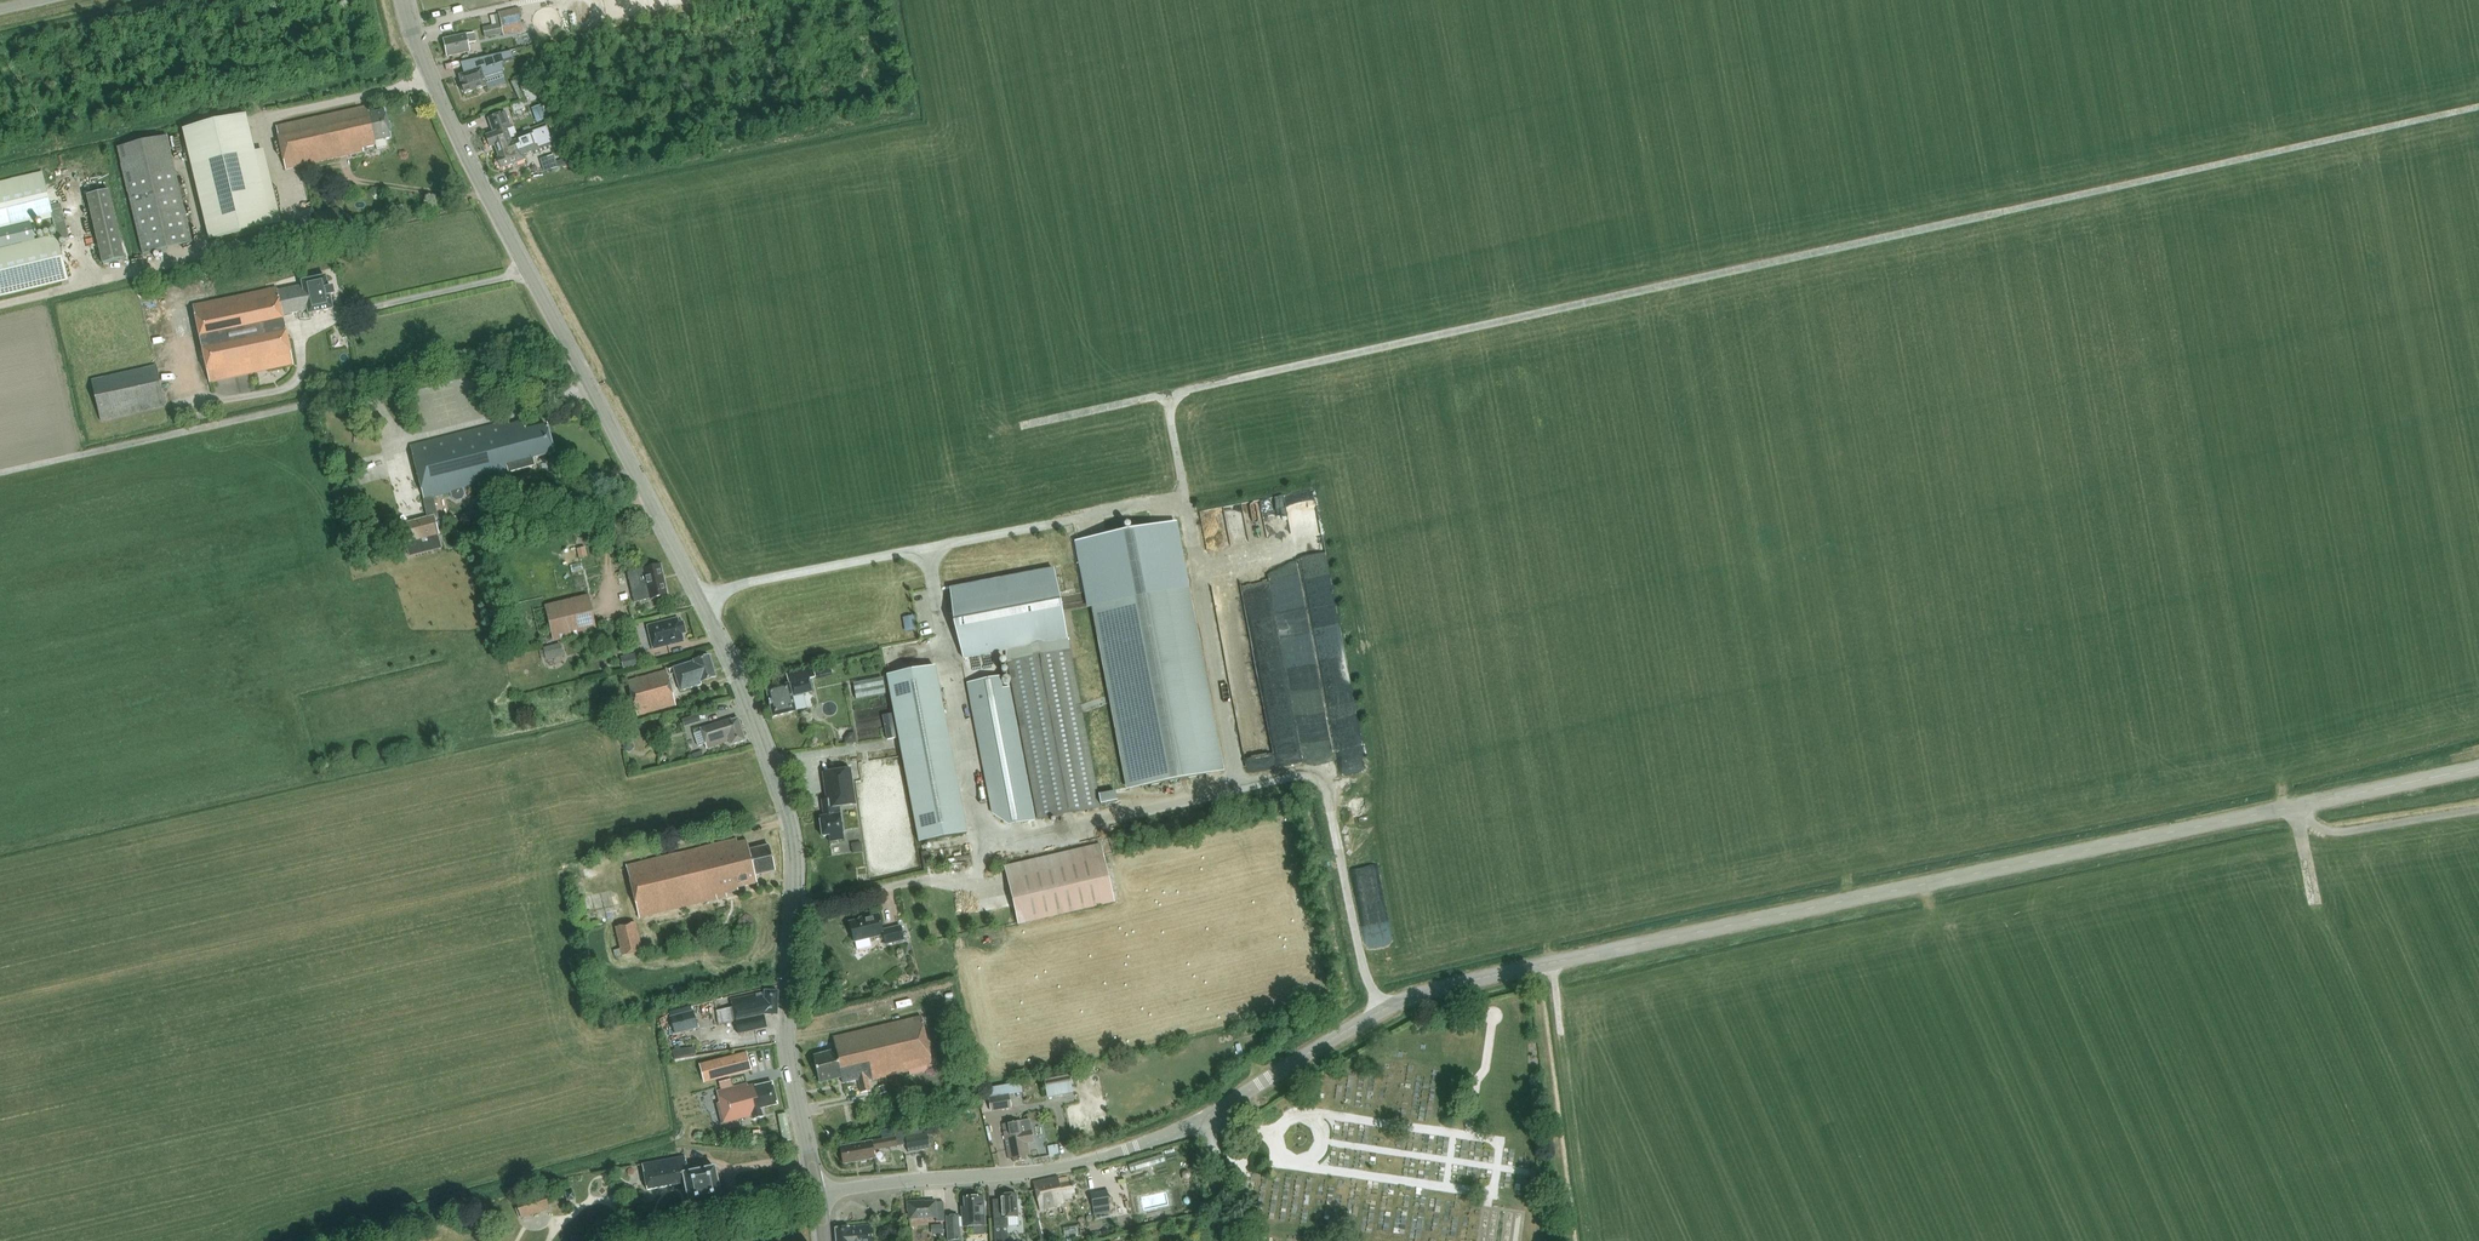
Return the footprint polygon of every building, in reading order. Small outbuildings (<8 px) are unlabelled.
[(493,25),(484,27),(486,37),(503,33),(504,35),(523,31),(519,9),(499,13),(501,24),(493,25)] [(474,33),(444,40),(448,56),(470,51),(468,44),(476,42),(474,33)] [(465,75),(460,76),(462,84),(465,94),(487,87),(484,78),(504,71),(500,61),(513,56),(511,50),(483,56),(469,60),(461,62),(465,75)] [(528,78),(522,81),(524,88),(525,89),(532,86),(528,78)] [(519,101),(524,99),(516,80),(511,82),(519,101)] [(542,104),(533,108),(535,114),(545,111),(542,104)] [(358,107),(277,125),(287,168),(365,151),(364,148),(377,145),(378,149),(388,147),(386,140),(392,138),(386,109),(370,113),(369,107),(359,109),(358,107)] [(513,143),(508,130),(512,128),(507,113),(490,118),(495,133),(486,137),(490,148),(495,146),(496,149),(513,143)] [(210,241),(272,226),(282,224),(264,151),(255,153),(246,116),(183,131),(210,241)] [(557,122),(553,123),(550,124),(554,135),(555,135),(556,138),(561,136),(559,131),(560,130),(557,122)] [(523,154),(553,144),(546,124),(516,135),(518,141),(513,143),(496,149),(499,158),(497,159),(501,169),(526,160),(523,154)] [(167,137),(116,149),(142,255),(193,243),(167,137)] [(554,155),(540,159),(543,171),(558,167),(554,155)] [(53,219),(52,214),(52,212),(43,173),(0,183),(0,231),(53,219)] [(103,265),(125,260),(110,192),(87,197),(103,265)] [(68,281),(58,241),(69,239),(63,210),(52,212),(52,214),(53,219),(56,235),(0,248),(0,297),(68,281)] [(333,288),(329,289),(326,276),(302,281),(303,285),(278,290),(277,286),(193,304),(209,381),(294,363),(283,315),(308,309),(309,313),(333,308),(330,296),(335,295),(333,288)] [(157,365),(92,380),(101,420),(167,405),(157,365)] [(514,419),(411,446),(425,499),(423,499),(428,518),(401,525),(409,557),(442,548),(435,518),(439,517),(434,498),(451,493),(452,497),(457,500),(463,498),(466,494),(465,490),(495,482),(496,486),(514,481),(511,472),(537,465),(535,457),(555,451),(548,425),(528,430),(525,421),(515,423),(514,419)] [(1173,523),(1082,540),(1094,606),(1110,693),(1112,702),(1129,789),(1220,772),(1185,589),(1180,560),(1173,523)] [(585,547),(577,549),(580,558),(588,556),(585,547)] [(660,566),(628,574),(635,603),(668,595),(660,566)] [(1007,650),(1066,638),(1054,569),(950,590),(954,625),(964,658),(1007,650)] [(589,596),(545,606),(553,642),(597,631),(589,596)] [(683,622),(678,623),(677,619),(652,625),(657,643),(682,637),(681,634),(685,633),(683,622)] [(1334,742),(1361,738),(1342,622),(1334,623),(1335,634),(1326,635),(1328,642),(1318,644),(1334,742)] [(999,677),(968,683),(993,814),(1009,825),(1034,821),(1017,727),(1022,726),(1039,820),(1098,809),(1080,715),(1078,705),(1068,649),(1066,638),(1007,650),(1020,715),(1015,716),(1009,685),(1001,687),(999,677)] [(546,661),(563,657),(560,644),(543,648),(546,661)] [(1262,680),(1234,684),(1247,768),(1276,763),(1269,722),(1296,718),(1284,645),(1270,647),(1272,656),(1258,658),(1262,680)] [(621,658),(624,670),(638,666),(635,655),(621,658)] [(710,656),(674,669),(682,691),(702,684),(701,682),(717,677),(710,656)] [(919,843),(968,834),(935,666),(886,676),(919,843)] [(816,678),(817,679),(824,677),(822,667),(814,669),(816,678)] [(666,671),(627,682),(637,716),(676,705),(666,671)] [(855,681),(857,696),(886,693),(884,677),(855,681)] [(808,679),(765,690),(771,716),(794,711),(791,697),(811,692),(808,679)] [(685,726),(702,721),(699,713),(683,718),(685,726)] [(897,738),(892,714),(883,716),(887,740),(897,738)] [(738,719),(733,721),(732,719),(701,729),(707,748),(731,741),(732,744),(745,740),(738,719)] [(625,737),(634,740),(637,733),(628,730),(625,737)] [(692,754),(694,760),(704,757),(702,751),(692,754)] [(840,807),(856,804),(851,768),(822,772),(826,799),(821,800),(823,816),(819,816),(820,820),(819,820),(822,837),(829,836),(830,842),(844,840),(840,807)] [(1101,805),(1118,802),(1115,792),(1099,795),(1101,805)] [(769,845),(749,850),(747,840),(738,842),(737,838),(627,866),(640,918),(728,896),(727,893),(740,890),(739,886),(757,882),(755,875),(776,870),(769,845)] [(1004,863),(1007,879),(1018,922),(1113,899),(1099,841),(1004,863)] [(852,844),(853,854),(863,853),(862,843),(852,844)] [(928,851),(921,853),(923,868),(930,867),(928,851)] [(899,925),(881,930),(877,913),(864,916),(864,917),(848,921),(853,942),(882,935),(884,944),(902,940),(899,925)] [(636,922),(616,927),(623,956),(643,951),(636,922)] [(616,958),(623,956),(621,949),(614,951),(616,958)] [(731,1000),(733,1007),(717,1011),(720,1024),(736,1020),(739,1033),(768,1027),(765,1013),(778,1014),(779,991),(766,990),(766,992),(731,1000)] [(671,1017),(675,1033),(698,1027),(694,1011),(671,1017)] [(857,1012),(831,1018),(833,1027),(859,1021),(857,1012)] [(812,1055),(819,1083),(841,1078),(843,1083),(857,1080),(860,1093),(870,1090),(868,1080),(909,1070),(911,1075),(927,1071),(926,1067),(931,1065),(920,1016),(831,1038),(834,1050),(812,1055)] [(675,1060),(697,1057),(695,1048),(674,1051),(675,1060)] [(747,1053),(699,1065),(704,1083),(752,1071),(747,1053)] [(1068,1070),(1043,1075),(1045,1087),(1070,1082),(1070,1081),(1068,1070)] [(720,1104),(717,1105),(722,1124),(753,1116),(754,1120),(764,1117),(761,1109),(779,1104),(773,1083),(757,1087),(756,1086),(750,1087),(749,1083),(717,1091),(720,1104)] [(881,1094),(887,1092),(884,1084),(878,1086),(881,1094)] [(987,1091),(990,1112),(1010,1108),(1007,1088),(987,1091)] [(793,1141),(788,1117),(779,1119),(784,1143),(793,1141)] [(1027,1120),(1002,1126),(1008,1159),(1012,1158),(1013,1161),(1025,1159),(1025,1155),(1028,1155),(1026,1143),(1031,1142),(1027,1120)] [(881,1129),(883,1140),(894,1138),(896,1147),(906,1145),(905,1138),(924,1134),(921,1121),(881,1129)] [(924,1134),(905,1138),(906,1145),(908,1152),(930,1148),(927,1134),(924,1134)] [(896,1147),(894,1138),(883,1140),(839,1147),(842,1164),(874,1158),(873,1151),(896,1147)] [(1058,1143),(1049,1145),(1051,1154),(1060,1153),(1058,1143)] [(715,1169),(690,1174),(687,1158),(644,1166),(648,1191),(682,1185),(683,1189),(686,1188),(690,1208),(721,1203),(715,1169)] [(1187,1171),(1186,1171),(1185,1171),(1185,1172),(1184,1172),(1183,1172),(1183,1173),(1183,1174),(1182,1174),(1182,1175),(1182,1176),(1182,1177),(1183,1177),(1183,1178),(1183,1179),(1184,1179),(1185,1179),(1185,1180),(1186,1180),(1187,1180),(1188,1180),(1188,1179),(1189,1179),(1190,1179),(1190,1178),(1190,1177),(1191,1177),(1191,1176),(1191,1175),(1191,1174),(1190,1174),(1190,1173),(1190,1172),(1189,1172),(1188,1172),(1188,1171),(1187,1171)] [(1071,1181),(1067,1182),(1066,1177),(1057,1179),(1057,1177),(1033,1182),(1038,1208),(1062,1204),(1061,1198),(1070,1196),(1069,1192),(1073,1191),(1071,1181)] [(1092,1209),(1109,1206),(1106,1190),(1089,1193),(1092,1209)] [(575,1192),(566,1193),(567,1202),(576,1200),(575,1192)] [(521,1219),(550,1210),(545,1193),(516,1202),(521,1219)] [(999,1211),(992,1212),(993,1227),(1007,1226),(1006,1218),(1017,1217),(1016,1194),(1011,1194),(1009,1193),(1005,1193),(1003,1195),(998,1195),(998,1200),(999,1211)] [(957,1216),(945,1217),(947,1240),(959,1240),(958,1227),(972,1226),(972,1234),(983,1233),(982,1225),(984,1225),(983,1208),(985,1205),(985,1202),(982,1200),(982,1196),(963,1197),(964,1215),(961,1215),(961,1218),(958,1219),(957,1216)] [(915,1201),(906,1202),(906,1210),(908,1210),(908,1219),(935,1217),(935,1222),(943,1221),(942,1202),(934,1202),(934,1201),(915,1202),(915,1201)] [(1508,1240),(1521,1240),(1521,1211),(1508,1211),(1508,1240)] [(942,1224),(930,1225),(930,1235),(942,1234),(942,1224)] [(872,1225),(836,1228),(836,1240),(873,1240),(872,1225)]
